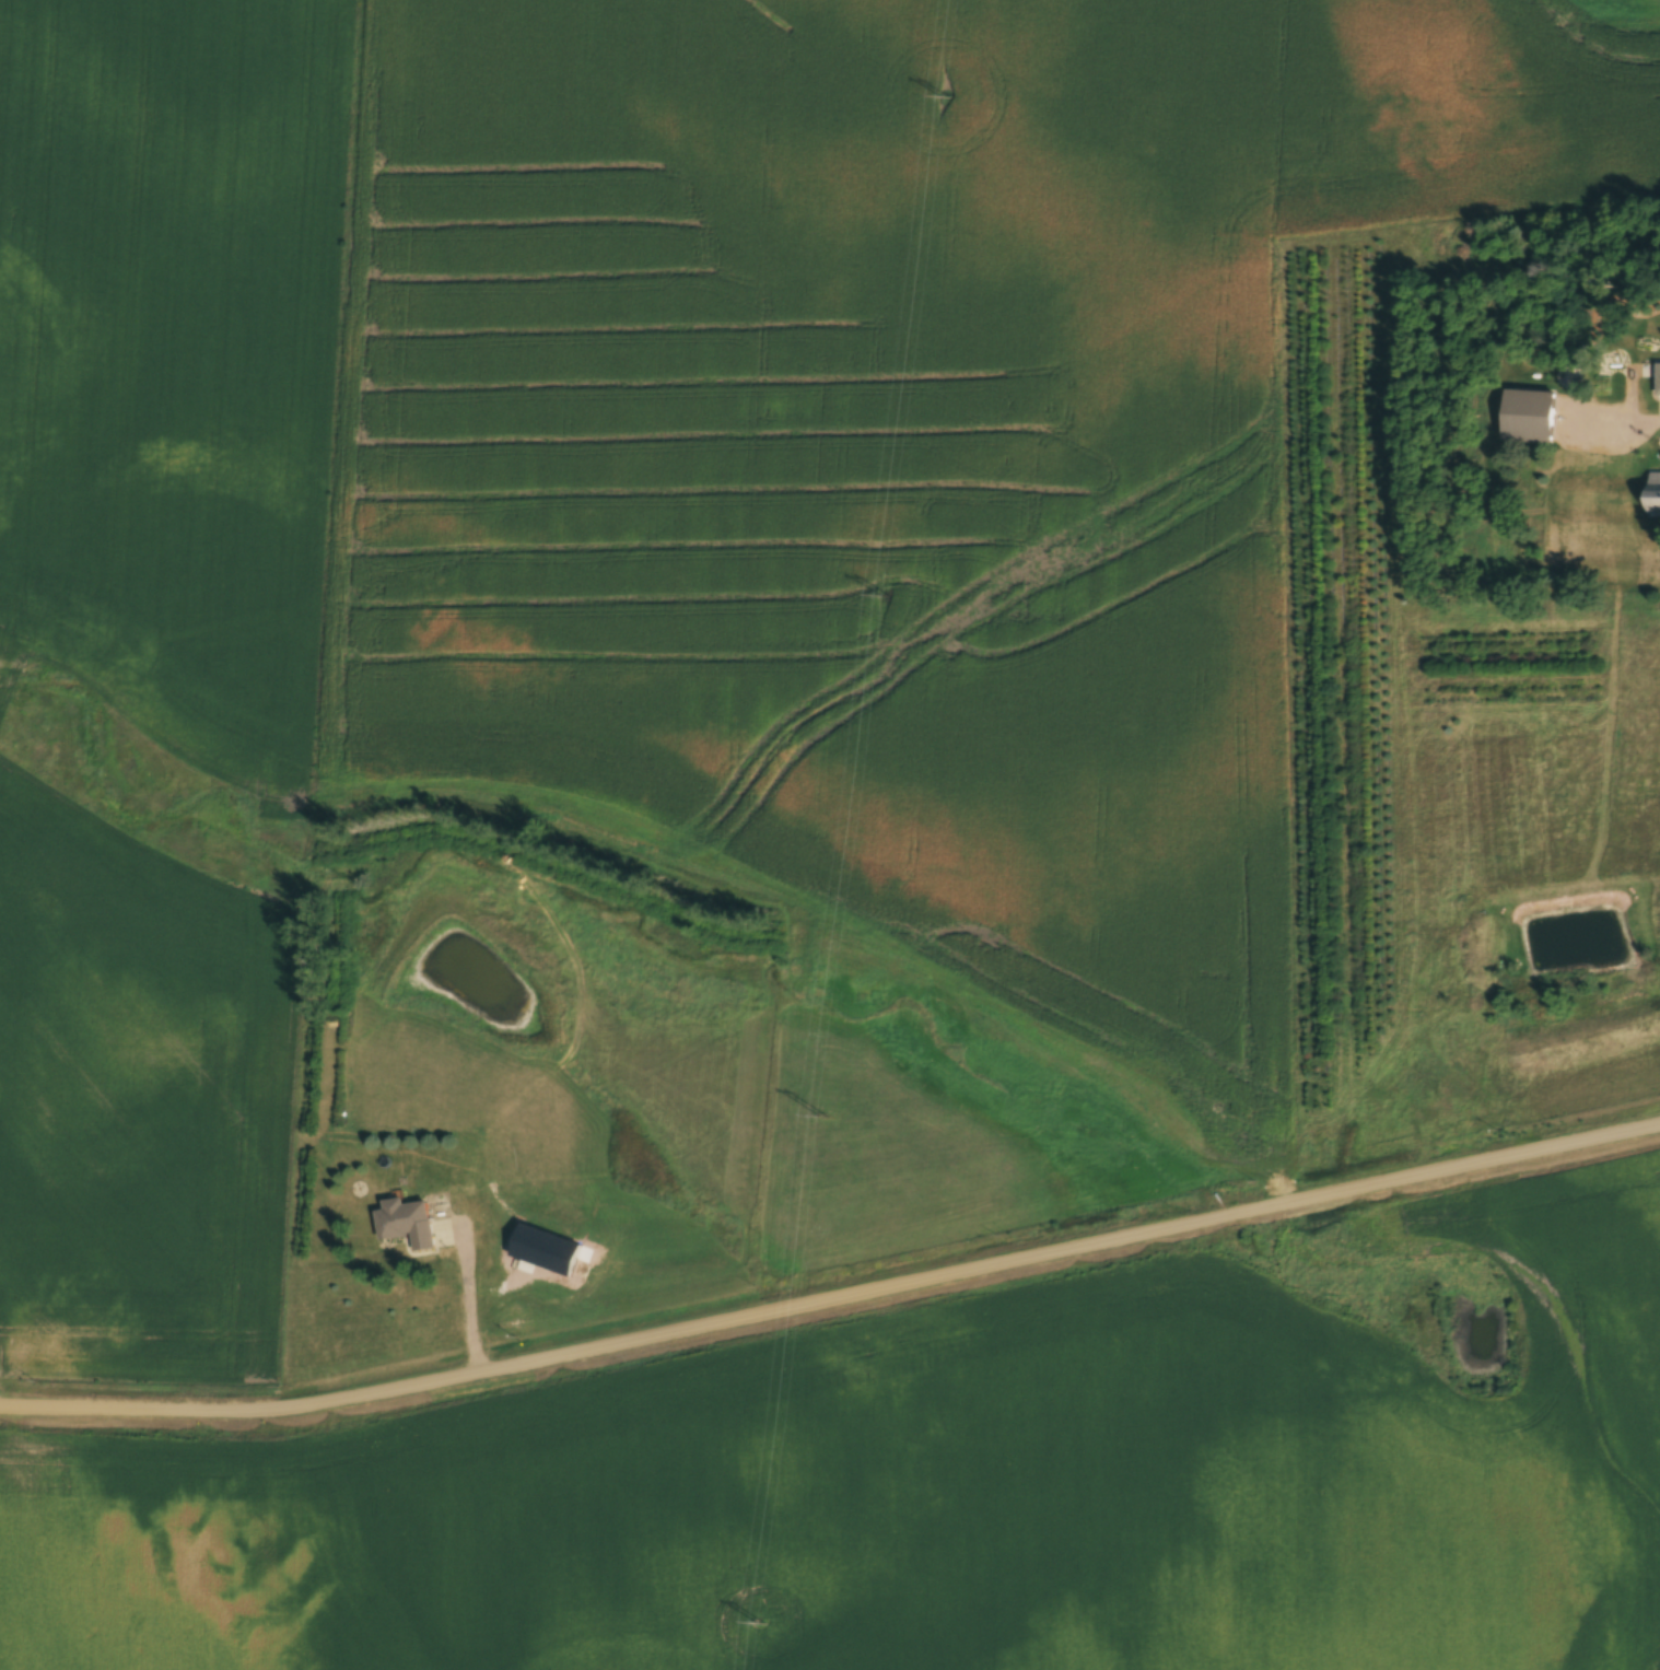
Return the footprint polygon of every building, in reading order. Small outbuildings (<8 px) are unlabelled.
[(430,1202),(405,1205),(404,1199),(384,1201),(385,1211),(377,1212),(380,1241),(412,1237),(413,1252),(435,1249),(430,1202)]
